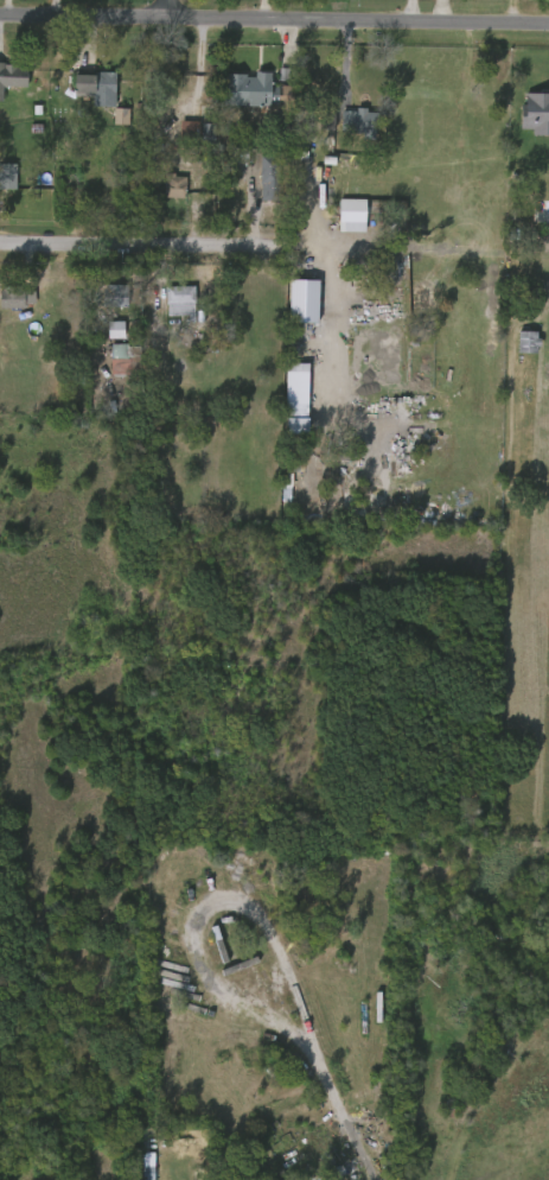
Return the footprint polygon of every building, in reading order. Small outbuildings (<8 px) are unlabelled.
[(1,85),(0,102),(0,62),(2,62),(2,64),(14,64),(14,68),(26,68),(25,87),(1,85)] [(107,96),(70,96),(71,75),(92,75),(92,71),(113,72),(113,96),(107,96)] [(245,74),(245,76),(262,75),(262,77),(268,77),(268,84),(269,84),(268,103),(244,103),(244,106),(223,106),(223,74),(245,74)] [(547,88),(548,88),(548,116),(545,115),(545,112),(537,110),(537,102),(524,101),(524,80),(532,80),(532,83),(538,83),(538,80),(548,80),(547,88)] [(542,108),(543,100),(511,100),(511,111),(507,111),(506,136),(519,137),(519,143),(544,143),(544,136),(548,136),(548,108),(542,108)] [(365,108),(365,113),(376,113),(376,123),(374,123),(374,139),(359,139),(359,132),(340,131),(340,110),(355,112),(355,108),(365,108)] [(328,141),(362,142),(363,118),(328,117),(328,141)] [(267,129),(266,146),(231,142),(232,127),(267,129)] [(168,145),(185,145),(185,129),(168,129),(168,145)] [(187,149),(200,150),(201,131),(188,130),(187,149)] [(281,154),(279,201),(262,199),(262,154),(281,154)] [(264,207),(265,162),(248,161),(247,207),(264,207)] [(14,189),(0,189),(0,164),(15,164),(14,189)] [(185,177),(185,191),(183,191),(183,198),(165,198),(165,194),(155,194),(157,171),(173,173),(173,177),(185,177)] [(172,184),(152,183),(151,205),(172,205),(172,184)] [(368,199),(366,231),(340,231),(341,198),(368,199)] [(325,238),(351,239),(352,207),(326,206),(325,238)] [(534,234),(548,234),(548,251),(535,252),(534,234)] [(545,258),(544,242),(526,242),(526,258),(545,258)] [(103,305),(102,305),(102,290),(104,290),(104,285),(126,285),(126,305),(103,305)] [(197,316),(168,316),(167,286),(196,285),(197,316)] [(21,310),(0,309),(0,291),(1,291),(1,286),(19,286),(19,291),(32,291),(31,305),(23,305),(21,310)] [(305,288),(276,287),(275,330),(304,330),(305,288)] [(114,293),(93,292),(92,315),(113,316),(114,293)] [(181,293),(152,294),(153,323),(181,322),(181,293)] [(95,345),(111,345),(110,328),(95,329),(95,345)] [(525,339),(505,338),(504,360),(525,361),(525,339)] [(99,382),(119,381),(118,350),(97,351),(99,382)] [(296,371),(273,370),(271,439),(294,440),(296,371)] [(140,1161),(129,1161),(129,1179),(140,1179),(140,1161)]
